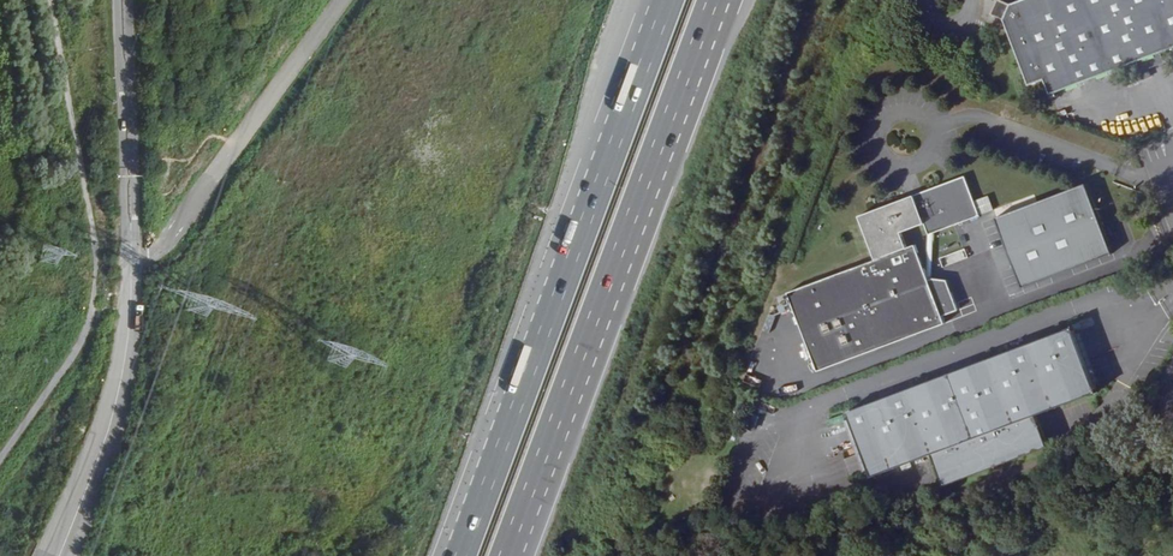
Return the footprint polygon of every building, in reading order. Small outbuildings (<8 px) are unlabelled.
[(1172,48),(1172,0),(1025,0),(1018,3),(1015,2),(1010,0),(1000,0),(995,12),(1008,18),(1007,19),(1010,20),(1013,29),(1012,31),(1032,84),(1048,78),(1053,94),(1172,48)] [(931,279),(926,281),(914,246),(905,249),(899,234),(923,224),(926,236),(977,217),(962,177),(901,200),(857,217),(874,261),(787,294),(817,372),(943,324),(940,317),(956,311),(945,281),(931,279)] [(1087,185),(998,219),(1024,289),(1114,255),(1087,185)] [(944,264),(965,260),(963,249),(955,251),(953,241),(935,245),(938,256),(942,255),(944,264)] [(1074,325),(848,411),(872,477),(933,454),(944,485),(1050,445),(1038,414),(1099,391),(1074,325)] [(830,426),(843,420),(841,414),(827,419),(830,426)] [(856,462),(837,469),(839,476),(858,469),(856,462)]
